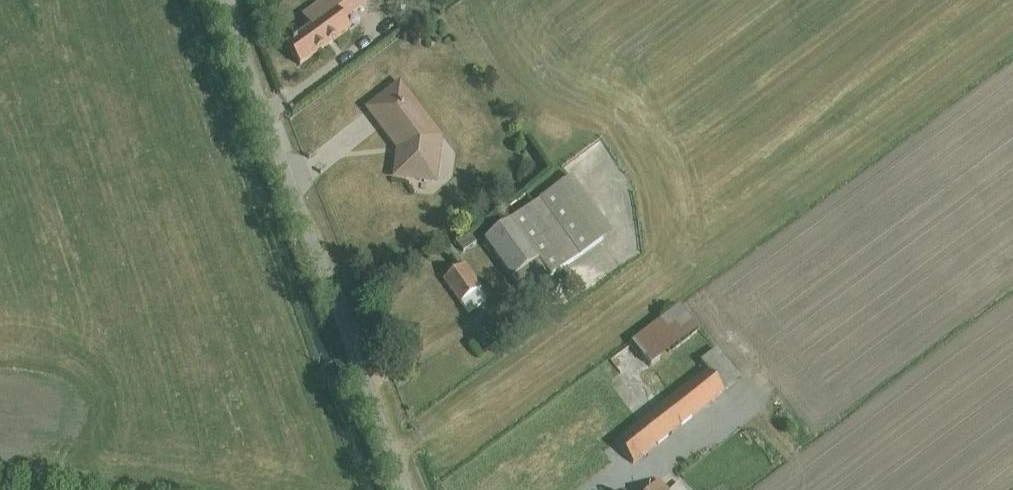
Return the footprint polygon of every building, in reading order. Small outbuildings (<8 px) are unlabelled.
[(287,47),(300,65),(351,29),(344,20),(371,0),(325,0),(303,16),(313,29),(287,47)] [(401,81),(367,107),(393,142),(394,143),(395,143),(395,144),(396,144),(397,145),(399,145),(400,145),(401,144),(403,151),(402,152),(401,152),(401,153),(399,154),(399,156),(397,176),(438,181),(444,137),(401,81)] [(539,261),(513,280),(524,294),(613,233),(572,177),(512,221),(539,261)] [(539,261),(512,221),(484,241),(513,280),(539,261)] [(467,263),(444,279),(469,313),(486,300),(479,290),(483,287),(467,263)] [(680,306),(632,342),(651,366),(700,330),(680,306)] [(706,370),(616,442),(635,465),(751,370),(728,342),(718,350),(717,349),(701,362),(706,370)] [(679,482),(671,489),(660,480),(650,489),(686,489),(679,482)]
